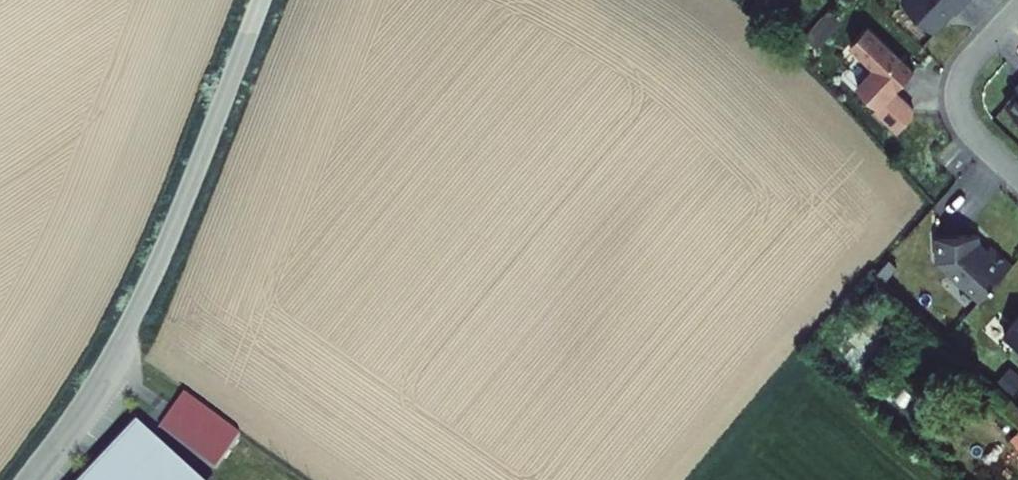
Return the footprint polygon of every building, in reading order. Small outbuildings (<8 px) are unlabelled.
[(946,19),(958,7),(958,2),(960,0),(925,0),(946,19)] [(925,58),(878,14),(861,31),(887,55),(868,75),(889,94),(886,98),(909,120),(925,103),(924,96),(905,79),(925,58)] [(989,225),(946,227),(947,252),(990,291),(1017,259),(1017,252),(1000,236),(997,240),(989,233),(989,225)] [(242,434),(184,393),(159,429),(218,469),(242,434)] [(138,425),(87,479),(198,479),(138,425)]
